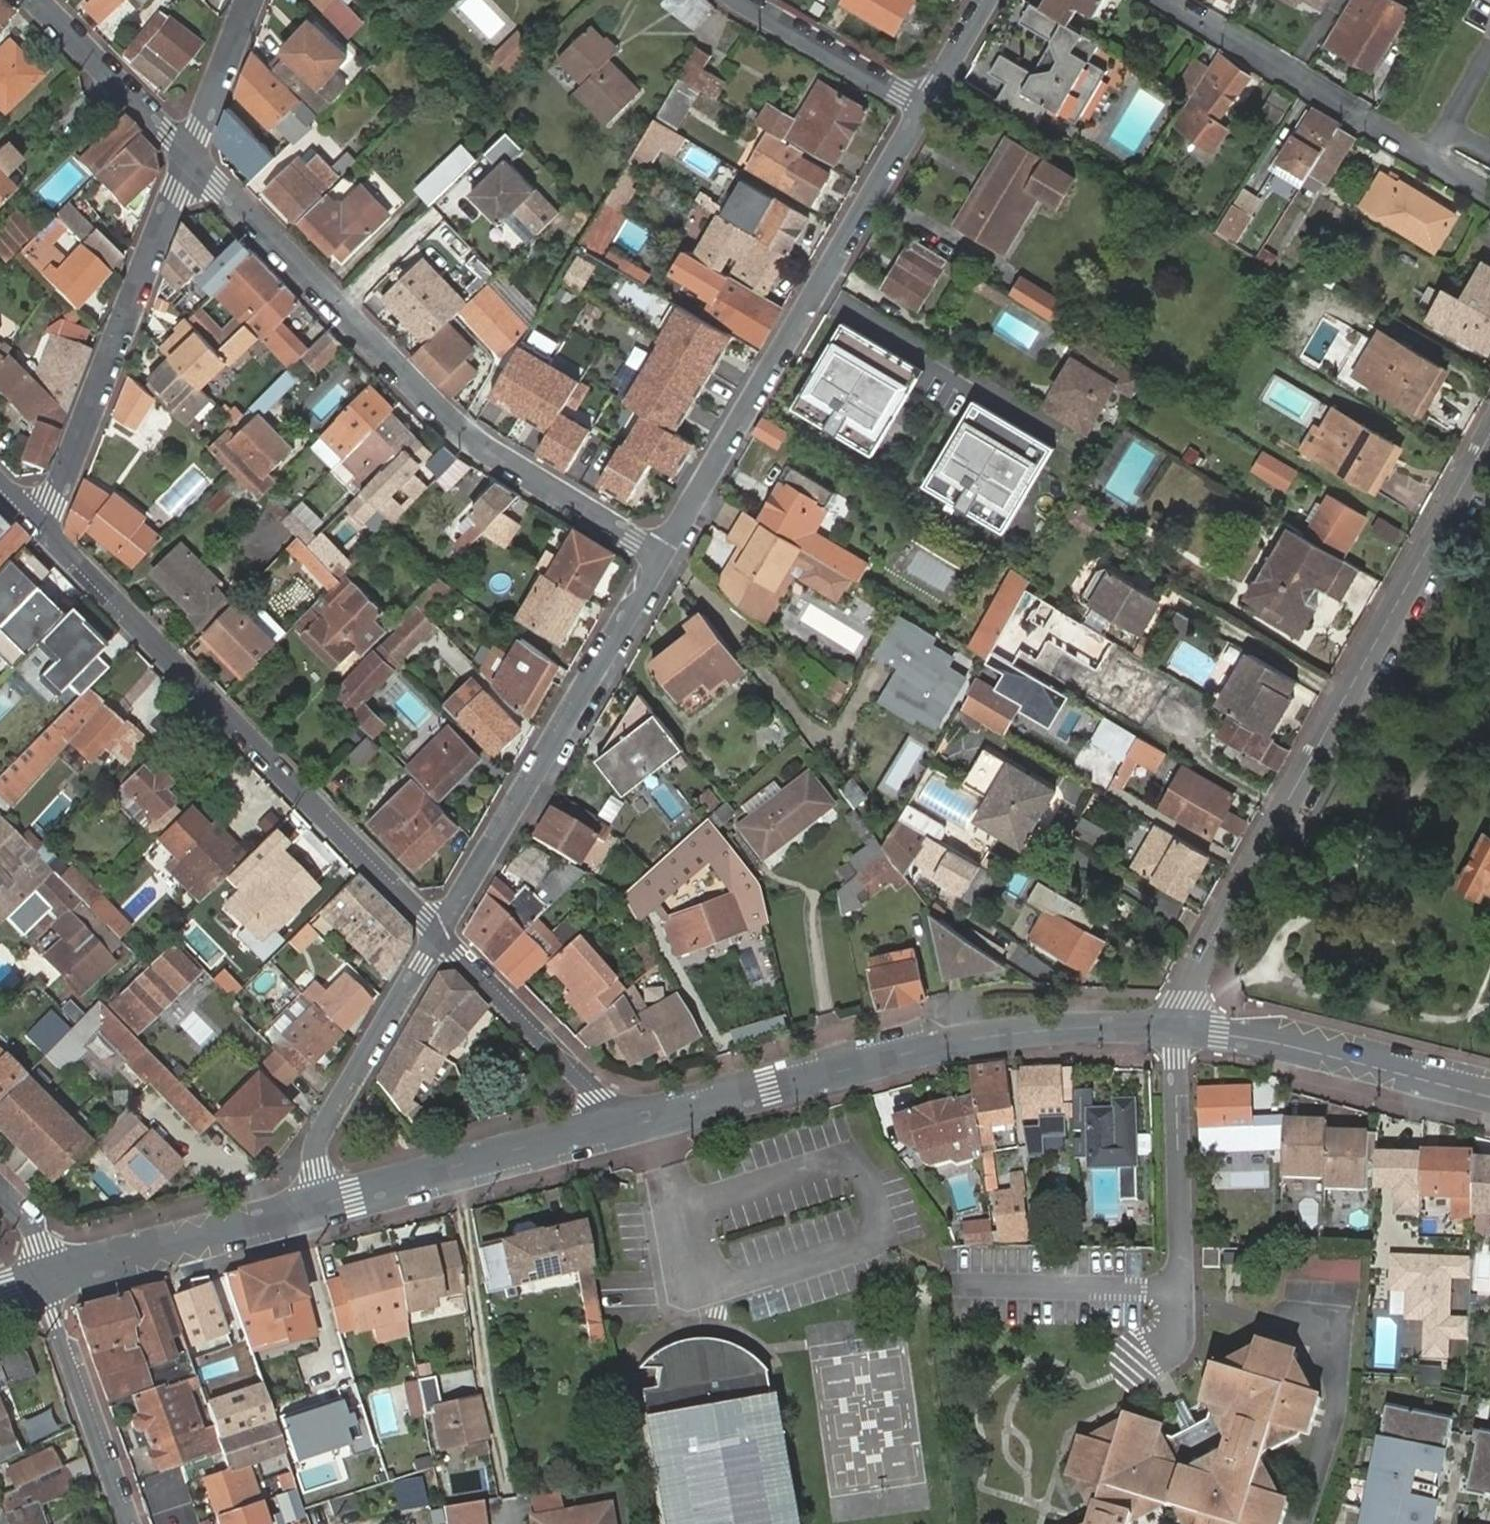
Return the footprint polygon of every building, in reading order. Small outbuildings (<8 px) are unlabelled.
[(102,25),(127,0),(94,0),(86,8),(102,25)] [(347,39),(365,22),(343,0),(315,0),(322,7),(319,10),(347,39)] [(706,0),(670,0),(667,3),(698,28),(714,8),(706,0)] [(910,0),(835,0),(843,5),(895,34),(914,2),(910,0)] [(1040,13),(1070,31),(1081,13),(1096,22),(1108,0),(1048,0),(1040,13)] [(1348,4),(1353,6),(1378,21),(1385,11),(1366,0),(1350,0),(1348,4)] [(1403,35),(1378,21),(1353,6),(1332,41),(1382,69),(1403,35)] [(1004,90),(997,101),(1038,126),(1050,106),(1078,123),(1109,69),(1093,60),(1100,49),(1070,31),(1040,13),(1030,8),(1018,28),(1049,48),(1055,51),(1036,83),(1031,81),(998,61),(987,80),(1004,90)] [(199,46),(162,15),(127,58),(165,90),(199,46)] [(352,58),(316,23),(288,51),(291,54),(278,68),(324,111),(348,85),(337,74),(352,58)] [(602,89),(616,71),(609,64),(615,58),(603,47),(607,43),(594,29),(561,61),(586,87),(576,96),(586,108),(602,89)] [(510,73),(535,48),(520,31),(494,57),(510,73)] [(6,40),(0,47),(0,111),(1,113),(40,75),(6,40)] [(610,40),(607,43),(603,47),(615,58),(622,51),(610,40)] [(1049,48),(1031,81),(1036,83),(1055,51),(1049,48)] [(709,56),(699,49),(681,79),(714,99),(725,79),(703,67),(709,56)] [(279,127),(302,103),(252,54),(236,95),(273,133),(279,127)] [(1220,85),(1232,66),(1218,59),(1212,70),(1207,78),(1220,85)] [(551,70),(576,96),(586,87),(561,61),(551,70)] [(1196,61),(1177,94),(1192,103),(1207,78),(1212,70),(1196,61)] [(1192,103),(1176,130),(1217,157),(1233,132),(1221,124),(1251,78),(1232,66),(1220,85),(1207,78),(1192,103)] [(640,96),(616,71),(602,89),(586,108),(606,128),(640,96)] [(772,133),(798,148),(800,143),(836,165),(868,109),(819,82),(795,122),(767,105),(756,124),(772,133)] [(280,127),(295,143),(297,145),(313,130),(309,125),(316,117),(302,103),(279,127),(280,127)] [(1283,114),(1267,104),(1261,114),(1277,123),(1283,114)] [(1281,161),(1307,179),(1310,175),(1337,131),(1340,125),(1313,108),(1281,161)] [(219,139),(259,180),(278,161),(230,113),(219,139)] [(138,134),(122,117),(75,162),(92,179),(94,177),(108,164),(134,138),(138,134)] [(949,220),(956,224),(1008,134),(1002,130),(949,220)] [(1337,131),(1310,175),(1325,184),(1352,139),(1337,131)] [(799,158),(803,151),(798,148),(772,133),(749,169),(811,206),(830,175),(799,158)] [(1008,134),(956,224),(990,245),(1013,205),(1019,209),(1031,188),(1052,201),(1069,174),(1050,163),(1052,159),(1008,134)] [(153,155),(134,138),(108,164),(113,170),(100,184),(120,206),(155,173),(153,155)] [(9,192),(7,190),(16,181),(16,174),(11,169),(15,165),(0,149),(0,200),(9,192)] [(306,160),(304,157),(267,193),(296,223),(357,163),(348,154),(332,168),(314,151),(306,160)] [(435,204),(471,170),(456,155),(420,189),(435,204)] [(513,215),(536,192),(507,162),(471,197),(500,228),(513,215)] [(637,168),(629,163),(620,177),(629,183),(637,168)] [(113,170),(108,164),(94,177),(100,184),(113,170)] [(1400,186),(1382,176),(1364,206),(1434,251),(1456,217),(1403,183),(1400,186)] [(624,189),(616,183),(603,203),(613,208),(624,189)] [(745,230),(787,255),(807,222),(773,202),(767,214),(753,207),(760,195),(740,184),(725,209),(693,191),(689,198),(697,203),(711,211),(721,216),(745,230)] [(330,197),(301,225),(331,255),(334,252),(343,243),(352,252),(388,216),(360,188),(343,205),(338,201),(336,203),(330,197)] [(535,239),(559,216),(536,192),(513,215),(535,239)] [(773,202),(760,195),(753,207),(767,214),(773,202)] [(613,208),(603,203),(594,219),(578,246),(596,257),(599,251),(595,248),(606,230),(612,233),(622,214),(613,208)] [(1013,205),(990,245),(996,249),(1019,209),(1013,205)] [(1237,207),(1220,233),(1232,240),(1249,214),(1237,207)] [(63,208),(52,219),(116,280),(121,265),(63,208)] [(13,209),(0,221),(0,252),(6,258),(19,247),(16,244),(33,229),(13,209)] [(765,291),(787,255),(745,230),(721,216),(711,211),(686,252),(711,266),(722,247),(732,253),(723,266),(757,285),(765,290),(765,291)] [(1479,242),(1489,249),(1489,224),(1479,242)] [(220,262),(185,226),(166,272),(182,289),(197,273),(203,279),(220,262)] [(34,236),(29,242),(51,265),(49,266),(57,275),(64,267),(34,236)] [(103,273),(69,240),(63,248),(73,258),(64,267),(57,275),(49,266),(51,265),(29,242),(16,254),(30,267),(39,277),(50,288),(70,307),(80,297),(103,273)] [(917,240),(888,290),(922,310),(943,273),(958,283),(964,273),(948,264),(950,261),(917,240)] [(285,285),(240,241),(227,254),(240,268),(233,275),(216,293),(246,323),(285,285)] [(343,243),(334,252),(343,261),(352,252),(343,243)] [(603,261),(645,285),(651,274),(609,249),(603,261)] [(717,273),(718,270),(711,266),(686,252),(674,272),(706,290),(705,292),(716,299),(707,315),(760,346),(780,310),(717,273)] [(30,267),(16,254),(11,262),(23,274),(30,267)] [(240,268),(227,254),(220,262),(233,275),(240,268)] [(384,297),(429,342),(448,324),(458,315),(470,303),(425,256),(384,297)] [(1482,265),(1459,305),(1441,294),(1430,316),(1488,349),(1489,346),(1489,270),(1482,265)] [(503,275),(491,287),(527,325),(537,312),(503,275)] [(1007,294),(1059,325),(1072,304),(1057,295),(1055,298),(1017,276),(1007,294)] [(1011,298),(980,279),(974,289),(1005,307),(1011,298)] [(300,302),(285,285),(246,323),(265,343),(289,369),(302,356),(309,349),(281,321),(300,302)] [(757,285),(754,291),(762,296),(765,290),(757,285)] [(491,287),(466,310),(475,320),(504,350),(521,333),(527,325),(491,287)] [(635,336),(649,307),(614,290),(600,319),(635,336)] [(732,339),(676,307),(621,404),(646,418),(627,451),(623,448),(600,488),(631,506),(653,466),(678,479),(696,447),(678,437),(732,339)] [(466,328),(475,320),(466,310),(457,318),(466,328)] [(218,351),(230,339),(208,317),(195,329),(218,351)] [(265,343),(246,323),(238,331),(257,350),(260,347),(265,343)] [(429,342),(415,356),(458,400),(462,395),(458,391),(478,371),(466,358),(474,350),(459,335),(448,324),(429,342)] [(925,370),(845,324),(794,409),(875,456),(925,370)] [(328,330),(309,349),(302,356),(318,373),(345,346),(328,330)] [(63,414),(88,349),(50,333),(32,381),(63,414)] [(1430,388),(1436,391),(1447,372),(1383,334),(1368,359),(1376,364),(1365,381),(1415,412),(1430,388)] [(178,368),(186,359),(190,356),(171,338),(159,349),(169,359),(178,368)] [(1075,367),(1049,414),(1079,432),(1087,437),(1115,389),(1134,399),(1145,379),(1086,344),(1074,366),(1075,367)] [(553,364),(522,346),(490,403),(552,438),(540,459),(569,475),(591,435),(561,418),(579,387),(549,370),(553,364)] [(260,347),(257,350),(216,393),(239,416),(284,370),(260,347)] [(5,353),(0,360),(0,392),(27,420),(33,423),(20,463),(40,471),(63,414),(32,381),(26,375),(5,353)] [(172,412),(196,434),(202,428),(190,416),(208,398),(196,386),(178,368),(169,359),(149,379),(177,407),(172,412)] [(178,368),(196,386),(204,377),(186,359),(178,368)] [(1376,364),(1368,359),(1357,376),(1365,381),(1376,364)] [(131,434),(163,402),(133,372),(115,417),(131,434)] [(283,396),(273,385),(255,403),(265,412),(283,396)] [(364,439),(391,412),(392,410),(368,387),(322,437),(333,447),(342,437),(355,449),(364,439)] [(1422,416),(1436,391),(1430,388),(1415,412),(1422,416)] [(1058,448),(977,401),(927,487),(1007,534),(1058,448)] [(370,483),(416,438),(391,412),(364,439),(382,457),(364,477),(370,483)] [(1385,468),(1390,471),(1403,450),(1337,412),(1322,437),(1331,441),(1320,459),(1370,490),(1385,468)] [(269,494),(281,482),(274,475),(296,453),(260,417),(233,445),(223,436),(210,449),(234,473),(262,501),(269,494)] [(788,433),(765,420),(756,435),(779,449),(788,433)] [(342,437),(333,447),(345,459),(355,449),(342,437)] [(1331,441),(1322,437),(1312,453),(1320,459),(1331,441)] [(430,453),(416,438),(370,483),(379,493),(386,499),(388,496),(412,471),(430,453)] [(345,459),(364,477),(382,457),(364,439),(355,449),(345,459)] [(458,458),(448,449),(431,467),(440,476),(458,458)] [(1263,453),(1253,470),(1287,490),(1298,473),(1263,453)] [(458,458),(440,476),(436,480),(448,491),(472,467),(458,458)] [(1377,494),(1390,471),(1385,468),(1370,490),(1377,494)] [(421,481),(412,471),(388,496),(397,505),(421,481)] [(786,482),(762,523),(767,526),(803,547),(809,551),(832,565),(851,576),(854,578),(864,584),(874,568),(819,535),(816,540),(809,536),(822,514),(829,518),(833,510),(831,508),(838,495),(798,471),(789,485),(786,482)] [(135,569),(161,538),(144,524),(147,519),(116,493),(111,498),(85,476),(68,520),(68,532),(76,539),(85,528),(135,569)] [(348,506),(357,515),(379,493),(370,483),(348,506)] [(461,541),(467,548),(481,535),(498,517),(499,516),(502,513),(518,496),(498,483),(475,508),(488,519),(477,531),(474,528),(461,541)] [(291,515),(269,494),(262,501),(284,523),(291,515)] [(1307,536),(1342,557),(1364,518),(1329,497),(1307,536)] [(348,506),(341,513),(349,523),(357,515),(348,506)] [(481,535),(499,546),(506,550),(521,525),(502,513),(499,516),(498,517),(481,535)] [(819,535),(829,518),(822,514),(809,536),(816,540),(819,535)] [(752,551),(726,593),(759,621),(768,605),(778,610),(790,590),(785,588),(799,565),(808,571),(810,578),(830,591),(845,587),(851,576),(832,565),(809,551),(803,547),(767,526),(762,523),(748,515),(733,540),(745,547),(752,551)] [(1399,531),(1380,520),(1373,532),(1392,544),(1399,531)] [(1284,521),(1265,554),(1273,559),(1292,526),(1284,521)] [(6,559),(20,545),(22,546),(28,539),(12,523),(7,527),(0,535),(0,566),(6,559)] [(1273,559),(1265,554),(1251,578),(1259,582),(1250,598),(1242,593),(1237,602),(1282,629),(1287,619),(1305,630),(1318,608),(1312,604),(1321,589),(1342,602),(1362,569),(1351,563),(1344,559),(1342,557),(1307,536),(1292,526),(1273,559)] [(551,577),(590,601),(615,556),(578,532),(551,577)] [(333,572),(343,563),(317,537),(308,547),(333,572)] [(343,582),(333,572),(308,547),(299,538),(258,578),(268,589),(300,556),(333,591),(343,582)] [(207,628),(232,604),(219,590),(223,587),(183,546),(156,571),(196,613),(194,615),(207,628)] [(745,547),(720,588),(726,593),(752,551),(745,547)] [(917,550),(906,570),(944,590),(955,571),(917,550)] [(349,569),(361,557),(355,551),(343,563),(349,569)] [(10,559),(0,570),(0,656),(11,667),(35,642),(65,613),(10,559)] [(351,571),(349,569),(343,563),(333,572),(343,582),(333,591),(328,597),(325,594),(296,622),(305,632),(341,668),(358,651),(353,646),(378,621),(387,611),(349,573),(351,571)] [(785,588),(790,590),(798,577),(841,602),(854,578),(851,576),(845,587),(830,591),(810,578),(808,571),(799,565),(785,588)] [(1113,570),(1103,572),(1090,596),(1092,605),(1146,637),(1167,602),(1113,570)] [(1029,589),(1034,581),(1018,571),(975,650),(991,659),(995,652),(1025,597),(1029,589)] [(463,590),(443,574),(429,588),(443,599),(450,605),(463,590)] [(551,577),(548,576),(521,620),(563,645),(590,601),(551,577)] [(1259,582),(1251,578),(1242,593),(1250,598),(1259,582)] [(430,614),(443,599),(429,588),(417,601),(422,606),(430,614)] [(1062,609),(1054,604),(1029,589),(1025,597),(1030,600),(1011,635),(1037,651),(1062,609)] [(276,641),(235,601),(232,604),(207,628),(250,672),(264,659),(261,656),(276,641)] [(768,605),(759,621),(765,626),(767,628),(778,610),(768,605)] [(438,623),(422,606),(385,646),(401,663),(438,623)] [(80,623),(68,610),(65,613),(35,642),(53,660),(36,675),(55,694),(66,683),(78,695),(107,667),(96,655),(107,643),(94,630),(87,636),(77,626),(80,623)] [(938,635),(896,611),(872,653),(898,668),(878,702),(915,723),(918,719),(945,734),(976,680),(952,666),(957,657),(933,643),(938,635)] [(1200,623),(1183,613),(1172,630),(1183,636),(1194,633),(1200,623)] [(735,689),(753,675),(736,654),(709,619),(692,634),(696,641),(656,672),(682,705),(707,686),(714,694),(729,682),(735,689)] [(1300,640),(1305,630),(1287,619),(1282,629),(1300,640)] [(389,630),(378,621),(353,646),(358,651),(364,656),(379,640),(389,630)] [(296,622),(276,641),(286,650),(305,632),(296,622)] [(550,663),(523,641),(512,657),(498,648),(484,670),(522,709),(550,663)] [(385,646),(384,644),(376,653),(393,671),(401,679),(409,671),(401,663),(385,646)] [(995,652),(991,659),(987,666),(1000,672),(995,682),(1032,703),(1044,682),(995,652)] [(354,712),(350,715),(368,733),(373,739),(386,727),(363,703),(393,671),(376,653),(337,694),(354,712)] [(1252,655),(1220,707),(1256,729),(1272,739),(1295,699),(1292,697),(1300,684),(1252,655)] [(1055,668),(1046,682),(1065,693),(1073,678),(1055,668)] [(386,696),(418,727),(438,706),(406,675),(386,696)] [(475,679),(463,689),(475,703),(487,692),(475,679)] [(979,681),(972,693),(975,696),(967,710),(1013,737),(1028,710),(979,681)] [(445,708),(458,721),(462,718),(495,754),(521,730),(487,692),(475,703),(463,689),(445,708)] [(0,772),(0,784),(67,720),(64,717),(86,696),(82,691),(78,695),(0,772)] [(627,801),(687,754),(643,698),(640,693),(611,723),(623,741),(596,761),(627,801)] [(128,739),(86,696),(64,717),(67,720),(75,728),(96,750),(106,761),(128,739)] [(1140,738),(1107,718),(1092,744),(1125,763),(1140,738)] [(1272,739),(1256,729),(1253,733),(1227,718),(1214,740),(1238,754),(1241,752),(1249,757),(1245,763),(1261,773),(1265,767),(1269,769),(1271,764),(1275,767),(1285,749),(1273,742),(1274,740),(1272,739)] [(88,757),(96,750),(75,728),(67,736),(88,757)] [(439,800),(478,761),(448,730),(409,769),(439,800)] [(615,731),(596,761),(623,741),(615,731)] [(361,762),(378,745),(373,739),(368,733),(350,752),(361,762)] [(115,770),(137,748),(128,739),(106,761),(115,770)] [(990,755),(970,789),(995,803),(982,826),(1026,851),(1059,795),(990,755)] [(159,835),(174,821),(163,810),(167,807),(155,795),(162,789),(152,778),(144,785),(133,773),(115,790),(146,823),(139,831),(152,843),(159,835)] [(1197,777),(1176,814),(1211,835),(1233,798),(1197,777)] [(447,837),(457,826),(441,810),(413,781),(370,823),(416,870),(449,839),(447,837)] [(809,781),(743,835),(768,866),(834,810),(809,781)] [(107,798),(139,831),(146,823),(115,790),(107,798)] [(530,843),(571,870),(590,841),(600,847),(609,831),(572,808),(562,823),(548,815),(530,843)] [(0,814),(0,820),(32,851),(40,843),(14,816),(11,818),(3,811),(0,814)] [(1241,837),(1249,821),(1230,812),(1223,829),(1241,837)] [(174,821),(159,835),(166,843),(176,853),(169,859),(202,893),(229,867),(196,832),(180,815),(174,821)] [(1086,818),(1079,833),(1098,843),(1106,830),(1086,818)] [(0,820),(0,859),(13,872),(6,879),(5,879),(0,884),(0,921),(24,897),(34,887),(51,870),(32,851),(0,820)] [(900,820),(883,844),(889,851),(901,867),(908,854),(913,845),(921,849),(916,859),(939,871),(938,873),(932,884),(955,897),(962,886),(975,862),(951,849),(941,843),(900,820)] [(696,878),(728,850),(707,824),(673,854),(696,878)] [(203,826),(196,832),(229,867),(236,861),(203,826)] [(1160,828),(1134,871),(1181,899),(1199,868),(1203,871),(1212,857),(1160,828)] [(166,843),(159,835),(152,843),(148,846),(155,854),(166,843)] [(1466,878),(1489,892),(1489,837),(1466,878)] [(850,862),(858,874),(861,872),(889,851),(883,844),(880,839),(850,862)] [(64,867),(40,843),(32,851),(51,870),(56,875),(64,867)] [(913,845),(908,854),(916,859),(921,849),(913,845)] [(889,851),(861,872),(871,887),(901,867),(889,851)] [(311,888),(278,853),(227,901),(261,936),(311,888)] [(0,859),(0,874),(6,879),(13,872),(0,859)] [(67,864),(64,867),(56,875),(64,882),(87,905),(98,895),(67,864)] [(1181,899),(1186,902),(1203,871),(1199,868),(1181,899)] [(985,869),(968,887),(978,897),(996,879),(985,869)] [(56,875),(51,870),(34,887),(47,900),(46,901),(62,917),(53,926),(64,937),(46,956),(81,992),(115,959),(96,941),(107,930),(63,883),(64,882),(56,875)] [(407,927),(354,873),(319,909),(325,915),(334,906),(364,935),(353,945),(387,979),(406,945),(407,927)] [(463,935),(517,990),(534,975),(541,969),(551,961),(541,951),(524,934),(501,910),(514,895),(495,880),(463,935)] [(37,910),(46,901),(47,900),(34,887),(24,897),(37,910)] [(87,905),(105,924),(117,913),(98,895),(87,905)] [(543,917),(514,895),(501,910),(524,934),(543,917)] [(733,896),(668,920),(665,928),(676,957),(749,929),(738,898),(733,896)] [(1059,901),(1052,914),(1074,926),(1080,913),(1059,901)] [(334,906),(325,915),(353,945),(364,935),(334,906)] [(995,954),(982,945),(947,921),(934,910),(947,981),(1010,964),(1008,962),(1007,962),(995,954)] [(1074,926),(1052,914),(1048,912),(1045,918),(1063,929),(1051,951),(1088,973),(1105,943),(1074,926)] [(320,926),(311,917),(306,922),(315,931),(320,926)] [(1063,929),(1045,918),(1033,941),(1051,951),(1063,929)] [(306,922),(288,941),(298,952),(317,933),(315,931),(306,922)] [(551,961),(569,946),(581,935),(570,924),(541,951),(551,961)] [(987,937),(982,945),(995,954),(1000,946),(987,937)] [(196,969),(171,942),(108,1005),(134,1032),(196,969)] [(617,1001),(618,1000),(569,946),(551,961),(541,969),(569,1000),(562,1006),(585,1030),(617,1001)] [(1000,946),(995,954),(1007,962),(1012,955),(1000,946)] [(868,959),(876,1009),(921,1003),(913,952),(906,953),(907,962),(876,967),(874,958),(868,959)] [(906,953),(874,958),(876,967),(907,962),(906,953)] [(541,969),(534,975),(562,1006),(569,1000),(541,969)] [(435,1056),(482,1003),(452,973),(438,974),(373,1081),(402,1118),(435,1056)] [(314,983),(302,995),(312,1006),(337,1032),(368,1001),(343,975),(324,993),(314,983)] [(282,1035),(312,1006),(302,995),(272,1025),(282,1035)] [(574,1039),(584,1048),(608,1035),(626,1063),(658,1045),(663,1052),(696,1034),(675,998),(630,1023),(617,1001),(585,1030),(574,1039)] [(68,1030),(45,1053),(57,1064),(67,1054),(74,1061),(87,1049),(80,1042),(96,1026),(124,1055),(121,1058),(140,1078),(142,1075),(196,1131),(210,1117),(164,1068),(99,999),(75,1023),(68,1030)] [(337,1032),(312,1006),(282,1035),(288,1041),(308,1062),(337,1032)] [(25,1035),(43,1054),(68,1030),(50,1011),(25,1035)] [(70,1018),(74,1023),(80,1017),(76,1013),(70,1018)] [(308,1062),(288,1041),(276,1051),(297,1073),(308,1062)] [(19,1078),(11,1068),(16,1064),(0,1047),(0,1097),(19,1078)] [(1004,1064),(969,1070),(973,1096),(980,1146),(997,1143),(997,1136),(990,1137),(990,1131),(986,1131),(985,1124),(1011,1120),(1004,1064)] [(1072,1069),(1017,1072),(1019,1108),(1022,1108),(1023,1119),(1040,1118),(1040,1128),(1023,1128),(1025,1143),(1025,1147),(1026,1158),(1043,1158),(1043,1138),(1068,1137),(1067,1117),(1073,1117),(1072,1069)] [(51,1181),(90,1143),(23,1075),(19,1078),(0,1097),(0,1128),(51,1181)] [(285,1109),(257,1078),(215,1117),(249,1153),(266,1136),(262,1132),(285,1109)] [(1251,1089),(1201,1090),(1204,1140),(1252,1139),(1251,1089)] [(967,1155),(980,1151),(980,1146),(973,1096),(957,1101),(957,1098),(893,1116),(899,1139),(911,1149),(918,1147),(922,1161),(931,1159),(932,1164),(949,1160),(950,1164),(969,1159),(967,1155)] [(1115,1111),(1087,1112),(1090,1170),(1092,1170),(1117,1168),(1120,1168),(1137,1167),(1134,1102),(1114,1103),(1115,1111)] [(1326,1189),(1367,1188),(1368,1164),(1369,1130),(1352,1130),(1349,1136),(1344,1136),(1343,1130),(1326,1130),(1325,1119),(1312,1119),(1308,1128),(1301,1128),(1300,1120),(1284,1120),(1284,1126),(1283,1167),(1283,1180),(1325,1179),(1326,1189)] [(1312,1119),(1300,1120),(1301,1128),(1308,1128),(1312,1119)] [(122,1156),(113,1147),(104,1156),(142,1196),(178,1162),(138,1123),(130,1131),(139,1141),(122,1156)] [(130,1131),(113,1147),(122,1156),(139,1141),(130,1131)] [(1281,1140),(1267,1140),(1267,1160),(1281,1160),(1281,1140)] [(1473,1159),(1473,1154),(1421,1154),(1421,1159),(1420,1191),(1456,1192),(1456,1208),(1472,1208),(1472,1193),(1473,1159)] [(1421,1159),(1376,1158),(1375,1192),(1396,1192),(1395,1217),(1419,1218),(1420,1191),(1421,1159)] [(1473,1159),(1472,1193),(1472,1208),(1472,1217),(1489,1217),(1489,1160),(1473,1159)] [(993,1162),(982,1163),(985,1188),(993,1186),(996,1181),(993,1162)] [(1137,1167),(1120,1168),(1122,1200),(1138,1199),(1137,1167)] [(1019,1174),(1008,1174),(1009,1191),(995,1193),(991,1197),(997,1239),(1024,1241),(1020,1198),(1023,1198),(1019,1174)] [(965,1224),(968,1244),(993,1240),(990,1221),(965,1224)] [(581,1310),(593,1308),(578,1227),(534,1235),(534,1234),(509,1238),(509,1241),(495,1244),(496,1245),(473,1249),(481,1288),(498,1285),(501,1297),(510,1295),(508,1284),(550,1276),(551,1288),(560,1286),(558,1275),(573,1272),(581,1310)] [(460,1287),(452,1239),(391,1255),(401,1314),(433,1306),(435,1299),(434,1294),(460,1287)] [(1203,1239),(1203,1252),(1219,1252),(1238,1252),(1238,1239),(1203,1239)] [(1238,1239),(1238,1252),(1250,1252),(1250,1239),(1238,1239)] [(1250,1239),(1250,1252),(1282,1252),(1283,1240),(1250,1239)] [(1219,1252),(1203,1252),(1204,1269),(1219,1269),(1219,1252)] [(401,1314),(391,1255),(361,1264),(364,1272),(337,1280),(338,1284),(323,1288),(334,1333),(349,1329),(351,1332),(372,1326),(375,1341),(404,1333),(401,1314)] [(1289,1257),(1289,1282),(1362,1281),(1362,1256),(1289,1257)] [(1470,1261),(1391,1256),(1390,1290),(1407,1291),(1405,1320),(1425,1321),(1423,1355),(1445,1357),(1446,1337),(1466,1338),(1470,1261)] [(348,1493),(354,1491),(305,1333),(310,1332),(290,1257),(220,1273),(269,1422),(279,1452),(291,1488),(299,1485),(297,1477),(314,1472),(324,1501),(348,1493)] [(364,1272),(361,1264),(334,1271),(337,1280),(364,1272)] [(127,1340),(145,1394),(180,1382),(190,1379),(157,1285),(120,1295),(130,1323),(123,1330),(127,1340)] [(205,1286),(190,1291),(192,1297),(208,1292),(205,1286)] [(192,1297),(190,1291),(169,1299),(189,1346),(223,1332),(208,1292),(192,1297)] [(107,1347),(127,1340),(123,1330),(130,1323),(120,1295),(91,1302),(107,1347)] [(70,1308),(103,1400),(135,1388),(138,1397),(145,1394),(127,1340),(107,1347),(91,1302),(70,1308)] [(629,1371),(652,1379),(649,1393),(633,1397),(638,1422),(634,1422),(632,1425),(633,1427),(636,1427),(638,1429),(655,1523),(780,1523),(758,1405),(761,1402),(762,1400),(758,1399),(755,1399),(749,1372),(746,1367),(741,1361),(735,1356),(729,1351),(723,1347),(717,1344),(709,1341),(702,1339),(694,1338),(685,1338),(681,1338),(677,1339),(671,1340),(667,1341),(661,1343),(655,1345),(648,1349),(640,1356),(635,1361),(629,1371)] [(1132,1521),(1142,1516),(1159,1506),(1185,1514),(1188,1519),(1190,1523),(1283,1523),(1289,1504),(1276,1499),(1260,1469),(1267,1444),(1270,1449),(1297,1437),(1298,1433),(1310,1436),(1320,1398),(1310,1394),(1311,1389),(1298,1363),(1291,1361),(1293,1354),(1277,1349),(1261,1345),(1259,1352),(1253,1351),(1227,1365),(1224,1370),(1213,1367),(1202,1405),(1209,1407),(1204,1423),(1175,1439),(1160,1434),(1161,1428),(1124,1416),(1119,1432),(1091,1446),(1075,1443),(1065,1479),(1079,1483),(1095,1509),(1091,1523),(1131,1523),(1132,1521)] [(481,1437),(472,1398),(436,1405),(430,1376),(412,1379),(412,1381),(416,1402),(418,1413),(418,1414),(429,1411),(437,1447),(459,1442),(462,1456),(484,1451),(481,1437)] [(400,1384),(403,1404),(416,1402),(412,1381),(400,1384)] [(138,1397),(130,1399),(135,1414),(129,1417),(128,1421),(131,1430),(135,1432),(142,1431),(149,1450),(144,1452),(148,1464),(153,1463),(155,1468),(182,1459),(174,1435),(195,1428),(180,1382),(145,1394),(138,1397)] [(212,1432),(214,1440),(266,1423),(255,1388),(204,1405),(212,1432)] [(403,1404),(405,1416),(418,1413),(416,1402),(403,1404)] [(1181,1431),(1192,1426),(1184,1404),(1172,1408),(1181,1431)] [(1455,1420),(1389,1406),(1381,1440),(1384,1441),(1377,1475),(1374,1474),(1367,1508),(1370,1508),(1366,1523),(1433,1523),(1455,1420)] [(211,1514),(253,1500),(242,1465),(279,1452),(269,1422),(266,1423),(214,1440),(218,1452),(224,1470),(199,1478),(211,1514)] [(196,1438),(212,1432),(209,1424),(195,1428),(174,1435),(182,1459),(200,1453),(196,1438)] [(1483,1431),(1472,1483),(1471,1492),(1489,1495),(1489,1432),(1483,1431)] [(202,1458),(218,1452),(214,1440),(212,1432),(196,1438),(200,1453),(202,1458)] [(12,1489),(55,1470),(48,1453),(4,1472),(12,1489)] [(35,1505),(71,1489),(67,1480),(86,1471),(81,1458),(55,1470),(12,1489),(0,1495),(0,1516),(3,1523),(43,1523),(35,1505)] [(415,1481),(389,1486),(394,1505),(419,1500),(415,1481)] [(275,1518),(300,1512),(295,1490),(270,1496),(275,1518)] [(353,1508),(348,1493),(324,1501),(329,1516),(353,1508)] [(528,1497),(529,1510),(559,1507),(557,1494),(528,1497)] [(253,1500),(211,1514),(214,1523),(261,1523),(253,1500)] [(475,1501),(437,1506),(438,1512),(440,1523),(479,1523),(475,1501)] [(530,1520),(531,1523),(609,1523),(606,1507),(530,1520)]
